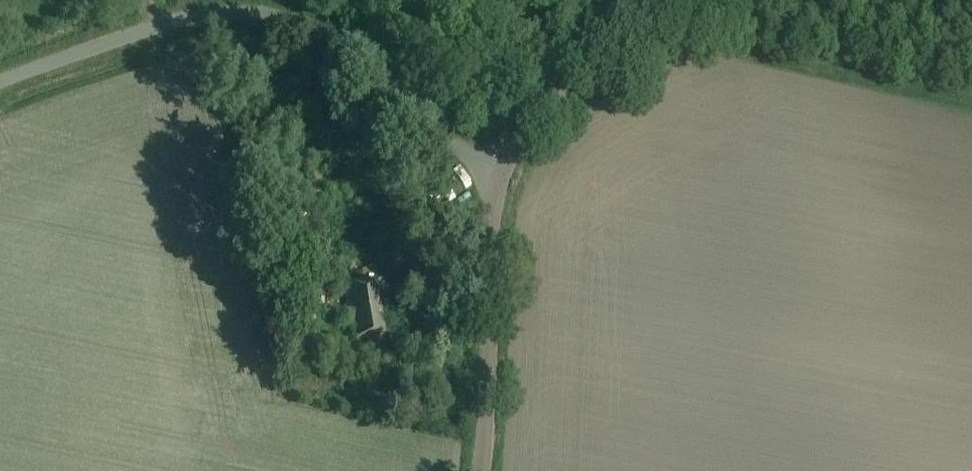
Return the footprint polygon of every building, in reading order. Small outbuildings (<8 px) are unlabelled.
[(378,303),(383,302),(380,283),(339,290),(344,323),(349,322),(353,343),(383,338),(378,303)]
